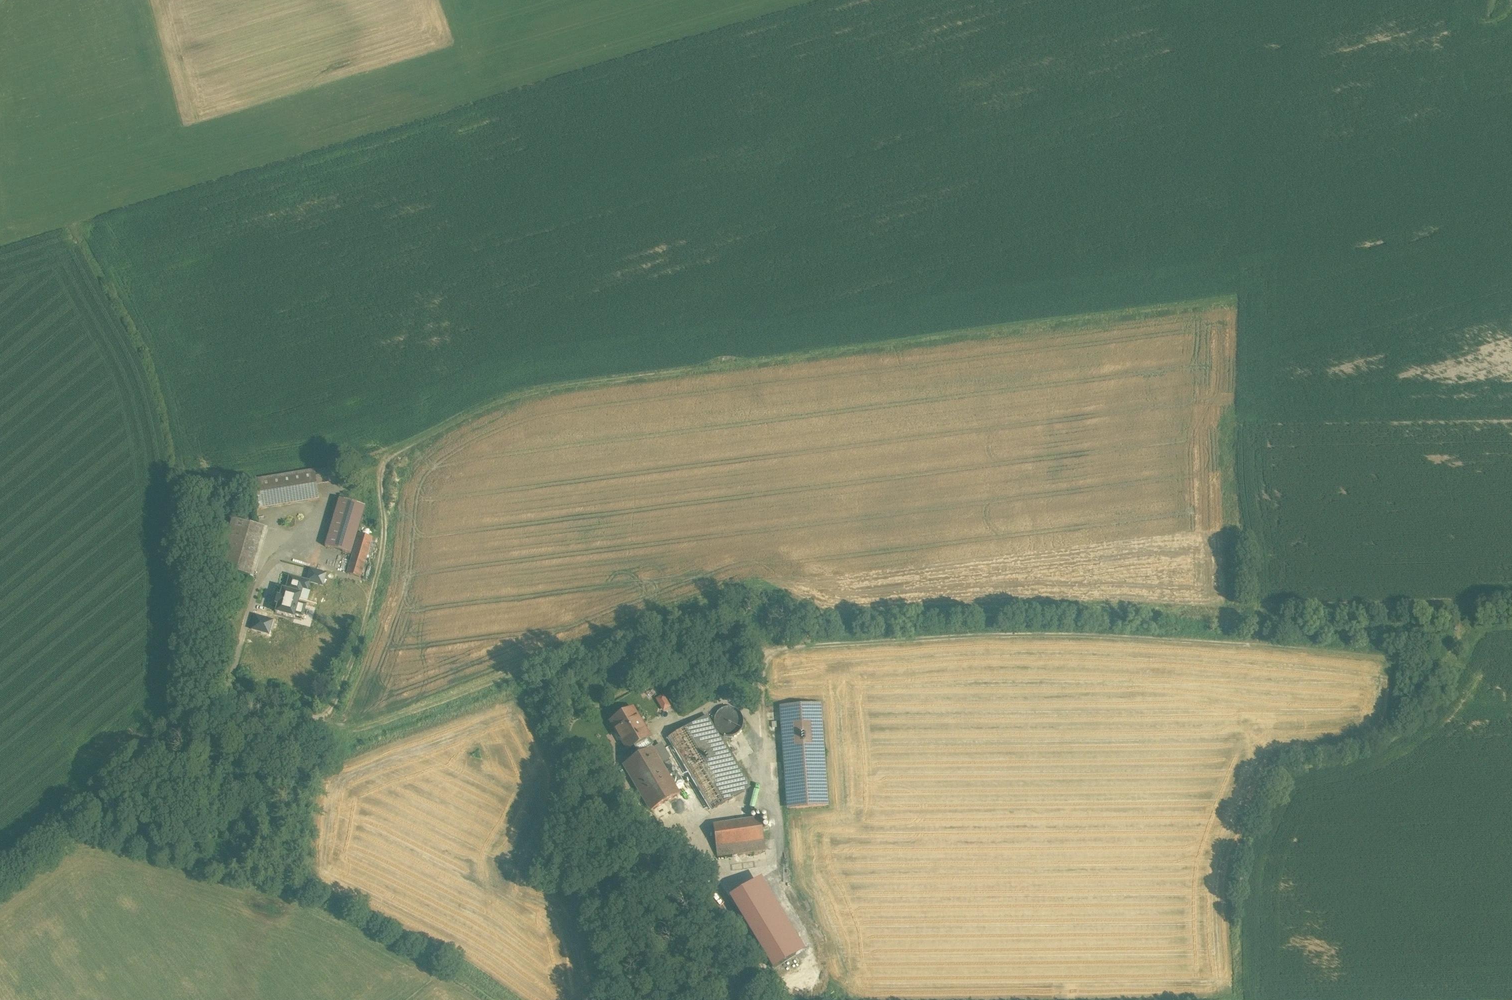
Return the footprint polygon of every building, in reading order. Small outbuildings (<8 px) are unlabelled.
[(315,471),(317,483),(345,479),(343,467),(315,471)] [(315,471),(250,481),(254,509),(319,499),(317,483),(315,471)] [(359,510),(339,504),(329,537),(349,543),(359,510)] [(257,525),(234,519),(220,568),(249,576),(263,527),(257,525)] [(263,527),(249,576),(253,577),(267,528),(263,527)] [(372,538),(360,534),(348,574),(360,578),(372,538)] [(300,602),(328,610),(329,605),(336,582),(337,578),(309,570),(310,569),(285,562),(273,601),(274,601),(276,595),(300,602)] [(296,613),(300,602),(276,595),(274,601),(273,601),(269,600),(267,604),(261,622),(296,633),(302,614),(296,613)] [(737,638),(734,630),(716,636),(719,645),(737,638)] [(819,704),(781,707),(789,809),(827,806),(819,704)] [(734,708),(729,707),(724,708),(720,710),(718,712),(716,716),(715,720),(715,723),(717,728),(721,731),(725,733),(730,733),(734,732),(738,729),(740,726),(741,722),(741,718),(740,715),(737,711),(734,708)] [(650,737),(633,709),(611,722),(627,750),(634,747),(639,756),(652,748),(647,739),(650,737)] [(749,788),(706,716),(669,738),(712,810),(749,788)] [(679,795),(652,748),(639,756),(624,765),(651,811),(679,795)] [(761,818),(713,825),(717,856),(765,850),(761,818)]
